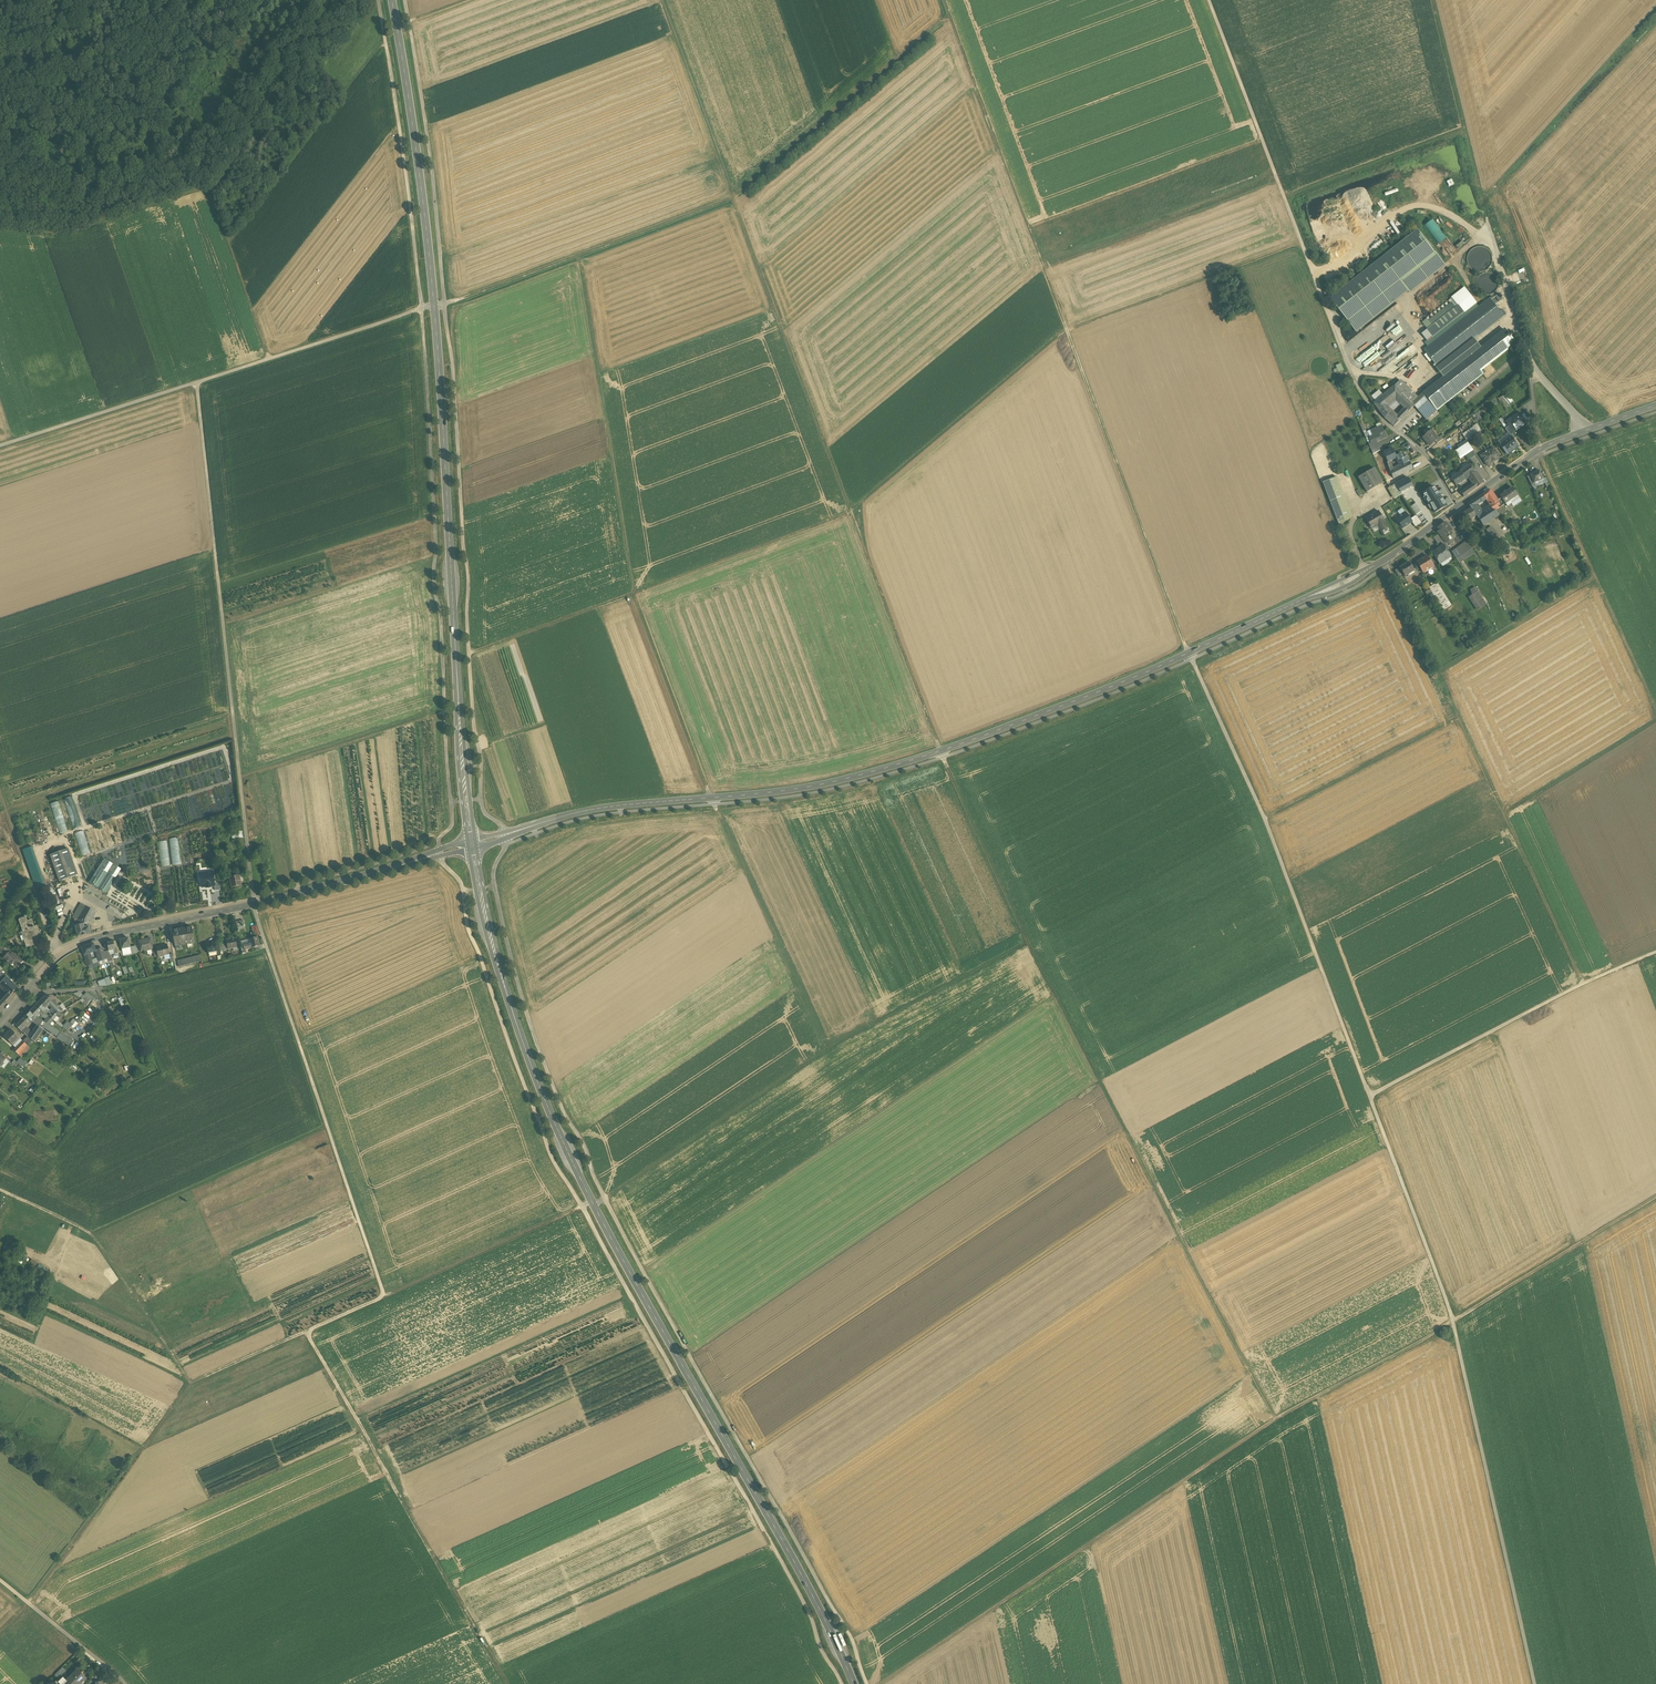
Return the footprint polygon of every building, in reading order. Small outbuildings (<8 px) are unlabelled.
[(1433,220),(1424,226),(1438,245),(1447,238),(1433,220)] [(1382,232),(1393,225),(1392,222),(1381,230),(1382,232)] [(1369,247),(1375,254),(1384,245),(1379,239),(1381,237),(1386,243),(1391,238),(1385,232),(1381,235),(1378,231),(1372,237),(1374,240),(1371,242),(1373,244),(1369,247)] [(1417,231),(1382,258),(1399,280),(1434,253),(1417,231)] [(1461,236),(1453,241),(1458,248),(1466,243),(1461,236)] [(1445,257),(1452,252),(1448,246),(1444,249),(1441,245),(1438,247),(1445,257)] [(1491,264),(1492,260),(1491,255),(1488,251),(1484,248),(1479,247),(1474,248),(1470,251),(1468,255),(1467,260),(1468,265),(1471,269),(1475,271),(1480,272),(1484,271),(1488,269),(1491,264)] [(1434,253),(1399,280),(1408,290),(1410,293),(1445,266),(1434,253)] [(1382,258),(1330,299),(1347,321),(1399,280),(1382,258)] [(1513,273),(1514,280),(1527,278),(1526,271),(1513,273)] [(1497,288),(1498,284),(1497,280),(1495,276),(1491,274),(1487,273),(1483,274),(1479,276),(1477,280),(1476,284),(1477,288),(1479,292),(1483,294),(1487,295),(1491,294),(1495,292),(1497,288)] [(1399,280),(1347,321),(1355,332),(1408,290),(1399,280)] [(1438,281),(1426,285),(1428,292),(1440,288),(1438,281)] [(1424,342),(1428,347),(1478,308),(1475,304),(1476,303),(1464,287),(1451,298),(1451,299),(1421,322),(1427,329),(1421,333),(1426,341),(1424,342)] [(1428,347),(1424,350),(1438,368),(1504,317),(1489,298),(1478,308),(1428,347)] [(1367,356),(1356,360),(1361,367),(1362,369),(1382,354),(1383,354),(1404,337),(1400,339),(1403,336),(1406,335),(1405,333),(1399,335),(1398,332),(1395,333),(1394,330),(1387,332),(1382,318),(1374,324),(1375,327),(1382,337),(1379,339),(1378,337),(1373,341),(1374,344),(1371,346),(1369,347),(1364,351),(1366,354),(1367,356)] [(1504,329),(1423,392),(1430,401),(1429,402),(1437,410),(1483,374),(1480,371),(1515,344),(1504,329)] [(1474,340),(1438,369),(1444,376),(1480,348),(1474,340)] [(1410,346),(1385,365),(1391,372),(1415,353),(1410,346)] [(1337,368),(1333,369),(1335,373),(1344,370),(1342,363),(1336,365),(1337,368)] [(1416,398),(1400,381),(1394,386),(1411,403),(1416,398)] [(1391,411),(1387,406),(1395,400),(1405,409),(1400,414),(1397,417),(1400,420),(1404,417),(1414,406),(1411,403),(1394,386),(1380,398),(1373,404),(1379,411),(1385,418),(1391,412),(1391,411)] [(1383,395),(1379,390),(1371,396),(1376,402),(1383,395)] [(1423,392),(1416,398),(1411,403),(1414,406),(1419,411),(1429,402),(1430,401),(1423,392)] [(1507,393),(1498,399),(1505,409),(1514,403),(1507,393)] [(1429,402),(1419,411),(1426,420),(1437,410),(1429,402)] [(1396,417),(1391,412),(1385,418),(1394,427),(1400,420),(1397,417),(1396,417)] [(1519,413),(1509,420),(1512,425),(1516,431),(1526,424),(1521,416),(1519,413)] [(1381,426),(1364,434),(1367,440),(1370,438),(1372,444),(1376,442),(1387,437),(1381,426)] [(1474,428),(1463,435),(1466,440),(1477,433),(1474,428)] [(1431,430),(1422,437),(1430,446),(1435,441),(1438,439),(1437,439),(1431,430)] [(1509,435),(1508,434),(1497,442),(1507,455),(1518,447),(1513,440),(1511,436),(1510,437),(1509,435)] [(1376,442),(1372,444),(1369,445),(1373,454),(1379,451),(1380,451),(1376,442)] [(1468,443),(1458,450),(1463,457),(1473,451),(1468,443)] [(1500,458),(1493,448),(1485,453),(1487,456),(1482,459),(1487,467),(1500,458)] [(1392,449),(1384,452),(1388,461),(1396,456),(1392,449)] [(1380,454),(1376,456),(1376,457),(1380,464),(1388,461),(1384,452),(1380,454)] [(1403,457),(1398,460),(1400,465),(1401,466),(1409,462),(1407,457),(1404,458),(1403,457)] [(1380,464),(1378,465),(1381,472),(1389,469),(1387,462),(1389,462),(1388,461),(1380,464)] [(1400,467),(1390,472),(1393,479),(1413,469),(1409,462),(1401,466),(1400,467)] [(1470,464),(1459,471),(1460,472),(1465,480),(1468,478),(1469,477),(1476,473),(1470,464)] [(1375,468),(1358,478),(1367,492),(1383,483),(1375,468)] [(1539,471),(1535,473),(1535,472),(1532,473),(1533,474),(1530,475),(1530,476),(1534,483),(1543,479),(1539,471)] [(1460,472),(1451,478),(1456,485),(1465,480),(1460,472)] [(1469,477),(1468,478),(1473,485),(1474,485),(1476,488),(1483,483),(1476,473),(1469,477)] [(1534,483),(1530,476),(1527,477),(1532,487),(1533,487),(1536,486),(1534,483)] [(1337,477),(1323,482),(1339,525),(1344,523),(1352,516),(1337,477)] [(1408,478),(1395,484),(1400,493),(1412,486),(1412,484),(1408,478)] [(1451,478),(1445,482),(1449,489),(1453,495),(1456,493),(1455,490),(1453,487),(1456,485),(1451,478)] [(1543,479),(1534,483),(1536,486),(1536,487),(1545,483),(1547,482),(1548,482),(1546,478),(1543,479)] [(1395,484),(1389,488),(1395,499),(1401,494),(1400,493),(1395,484)] [(1473,485),(1465,490),(1468,494),(1476,488),(1474,485),(1473,485)] [(1432,508),(1435,513),(1446,506),(1441,498),(1440,498),(1434,487),(1422,494),(1429,505),(1431,504),(1433,507),(1432,508)] [(1512,488),(1506,492),(1505,490),(1503,492),(1504,494),(1509,501),(1513,499),(1518,495),(1512,488)] [(1502,506),(1497,500),(1490,490),(1482,495),(1486,500),(1490,505),(1489,506),(1490,507),(1493,512),(1495,511),(1502,506)] [(1509,501),(1504,494),(1500,497),(1501,498),(1505,504),(1507,507),(1511,504),(1509,501)] [(1482,495),(1469,504),(1471,508),(1475,514),(1479,511),(1477,507),(1478,506),(1478,505),(1486,500),(1482,495)] [(1505,504),(1501,498),(1497,500),(1502,506),(1505,504)] [(1502,506),(1495,511),(1499,516),(1501,517),(1506,513),(1502,506)] [(1490,507),(1481,514),(1479,511),(1475,514),(1476,516),(1483,526),(1499,516),(1495,511),(1493,512),(1490,507)] [(1471,508),(1463,514),(1468,521),(1476,516),(1475,514),(1471,508)] [(1379,511),(1366,519),(1371,528),(1372,527),(1372,528),(1378,525),(1380,528),(1380,529),(1381,532),(1388,528),(1379,511)] [(1403,529),(1412,522),(1410,519),(1405,513),(1396,519),(1403,529)] [(1416,515),(1410,519),(1412,522),(1415,527),(1422,523),(1416,515)] [(1446,522),(1445,523),(1438,528),(1440,531),(1438,532),(1439,534),(1442,537),(1442,538),(1445,535),(1448,533),(1452,530),(1446,522)] [(1498,538),(1491,527),(1486,530),(1493,541),(1498,538)] [(1439,534),(1433,538),(1438,544),(1441,542),(1443,546),(1443,545),(1446,550),(1449,548),(1448,547),(1446,544),(1442,538),(1442,537),(1439,534)] [(1475,553),(1467,541),(1452,552),(1460,564),(1464,560),(1475,553)] [(1509,552),(1502,541),(1498,544),(1504,555),(1509,552)] [(1443,546),(1432,552),(1440,564),(1450,557),(1446,550),(1443,545),(1443,546)] [(1427,556),(1417,562),(1417,563),(1421,568),(1423,573),(1433,566),(1427,556)] [(1409,562),(1399,568),(1403,574),(1405,577),(1414,571),(1409,562)] [(1450,606),(1436,583),(1429,588),(1431,592),(1443,610),(1450,606)] [(1486,605),(1474,587),(1470,590),(1472,595),(1468,597),(1477,611),(1486,605)] [(73,796),(64,799),(73,829),(83,826),(73,796)] [(58,802),(50,805),(59,833),(67,831),(58,802)] [(83,832),(75,834),(82,857),(90,854),(83,832)] [(179,839),(170,840),(173,865),(182,864),(179,839)] [(167,842),(159,843),(162,867),(170,866),(167,842)] [(68,849),(50,855),(59,881),(77,875),(68,849)] [(121,870),(105,860),(91,884),(107,893),(121,870)] [(210,886),(214,886),(214,881),(213,872),(200,873),(202,887),(206,887),(206,888),(211,888),(210,886)] [(239,876),(229,878),(232,887),(242,885),(241,881),(239,876)] [(81,903),(74,917),(74,920),(79,919),(86,906),(81,903)] [(79,919),(78,920),(84,924),(90,923),(96,912),(86,906),(79,919)] [(34,928),(32,921),(28,923),(25,916),(19,919),(24,931),(22,932),(27,946),(34,944),(31,937),(35,935),(33,929),(35,928),(34,928)] [(84,924),(76,926),(78,937),(91,934),(89,927),(85,928),(84,924)] [(192,928),(173,931),(175,945),(194,942),(192,928)] [(258,936),(249,939),(250,944),(252,948),(260,946),(258,936)] [(129,938),(120,940),(121,944),(121,946),(122,949),(128,948),(130,947),(129,938)] [(150,938),(138,941),(141,952),(153,949),(150,938)] [(236,938),(226,940),(227,944),(228,949),(233,948),(237,947),(236,938)] [(113,941),(107,943),(109,951),(113,950),(115,949),(113,941)] [(215,942),(207,944),(208,953),(217,951),(216,946),(215,942)] [(93,943),(82,947),(84,955),(85,955),(89,954),(96,951),(93,943)] [(167,945),(156,947),(158,957),(169,955),(167,945)] [(130,947),(128,948),(128,951),(123,952),(123,955),(132,954),(131,948),(130,947)] [(102,949),(96,951),(99,962),(106,959),(102,949)] [(15,956),(13,958),(11,955),(6,961),(11,965),(13,963),(15,964),(18,967),(23,962),(18,956),(17,957),(15,956)] [(200,955),(177,961),(179,967),(201,962),(200,955)] [(6,977),(0,985),(6,991),(11,995),(18,988),(9,979),(6,977)] [(6,992),(2,996),(7,1000),(11,995),(6,991),(6,992)] [(95,999),(86,992),(84,996),(90,1000),(93,1002),(95,999)] [(84,996),(82,994),(80,997),(85,1000),(88,1003),(90,1000),(84,996)] [(49,995),(46,996),(43,998),(50,1004),(50,1005),(55,1011),(55,1010),(59,1006),(49,995)] [(43,998),(36,1005),(42,1012),(46,1014),(47,1013),(46,1011),(47,1010),(46,1008),(50,1005),(50,1004),(43,998)] [(36,1005),(30,1012),(36,1018),(39,1014),(42,1012),(36,1005)] [(58,1014),(56,1011),(50,1018),(53,1020),(58,1014)] [(30,1012),(25,1017),(30,1021),(37,1025),(42,1029),(46,1024),(36,1018),(30,1012)] [(50,1018),(48,1016),(46,1019),(44,1022),(46,1023),(50,1025),(53,1020),(50,1018)] [(31,1033),(27,1029),(28,1028),(25,1026),(27,1024),(22,1020),(16,1026),(22,1032),(29,1037),(34,1041),(37,1038),(31,1033)] [(50,1025),(46,1023),(46,1024),(42,1029),(43,1030),(57,1038),(60,1033),(61,1033),(50,1025)] [(31,1033),(37,1038),(43,1030),(42,1029),(37,1025),(31,1033)] [(19,1037),(11,1029),(4,1036),(12,1045),(19,1038),(19,1037)] [(74,1042),(60,1033),(57,1038),(70,1047),(74,1042)] [(27,1037),(23,1041),(28,1046),(33,1041),(27,1037)] [(19,1038),(12,1045),(16,1048),(23,1041),(19,1038)] [(23,1041),(16,1048),(14,1050),(14,1051),(19,1055),(28,1046),(23,1041)] [(7,1063),(3,1071),(8,1074),(12,1066),(7,1063)] [(55,1674),(59,1678),(66,1671),(62,1667),(55,1674)] [(63,1683),(80,1683),(86,1678),(78,1670),(66,1681),(63,1683)]
